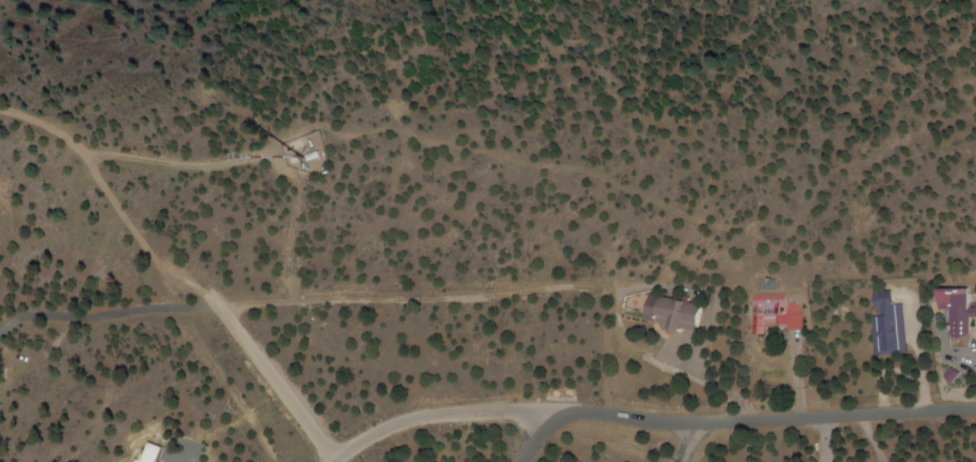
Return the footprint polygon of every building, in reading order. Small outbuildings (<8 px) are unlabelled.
[(952,347),(972,347),(972,318),(975,318),(975,309),(973,309),(973,290),(951,291),(952,347)] [(910,354),(903,305),(895,307),(893,292),(878,294),(882,317),(876,318),(882,358),(910,354)] [(702,332),(707,305),(652,295),(647,322),(702,332)] [(753,296),(754,324),(785,323),(785,330),(799,329),(798,303),(787,303),(787,295),(753,296)]
